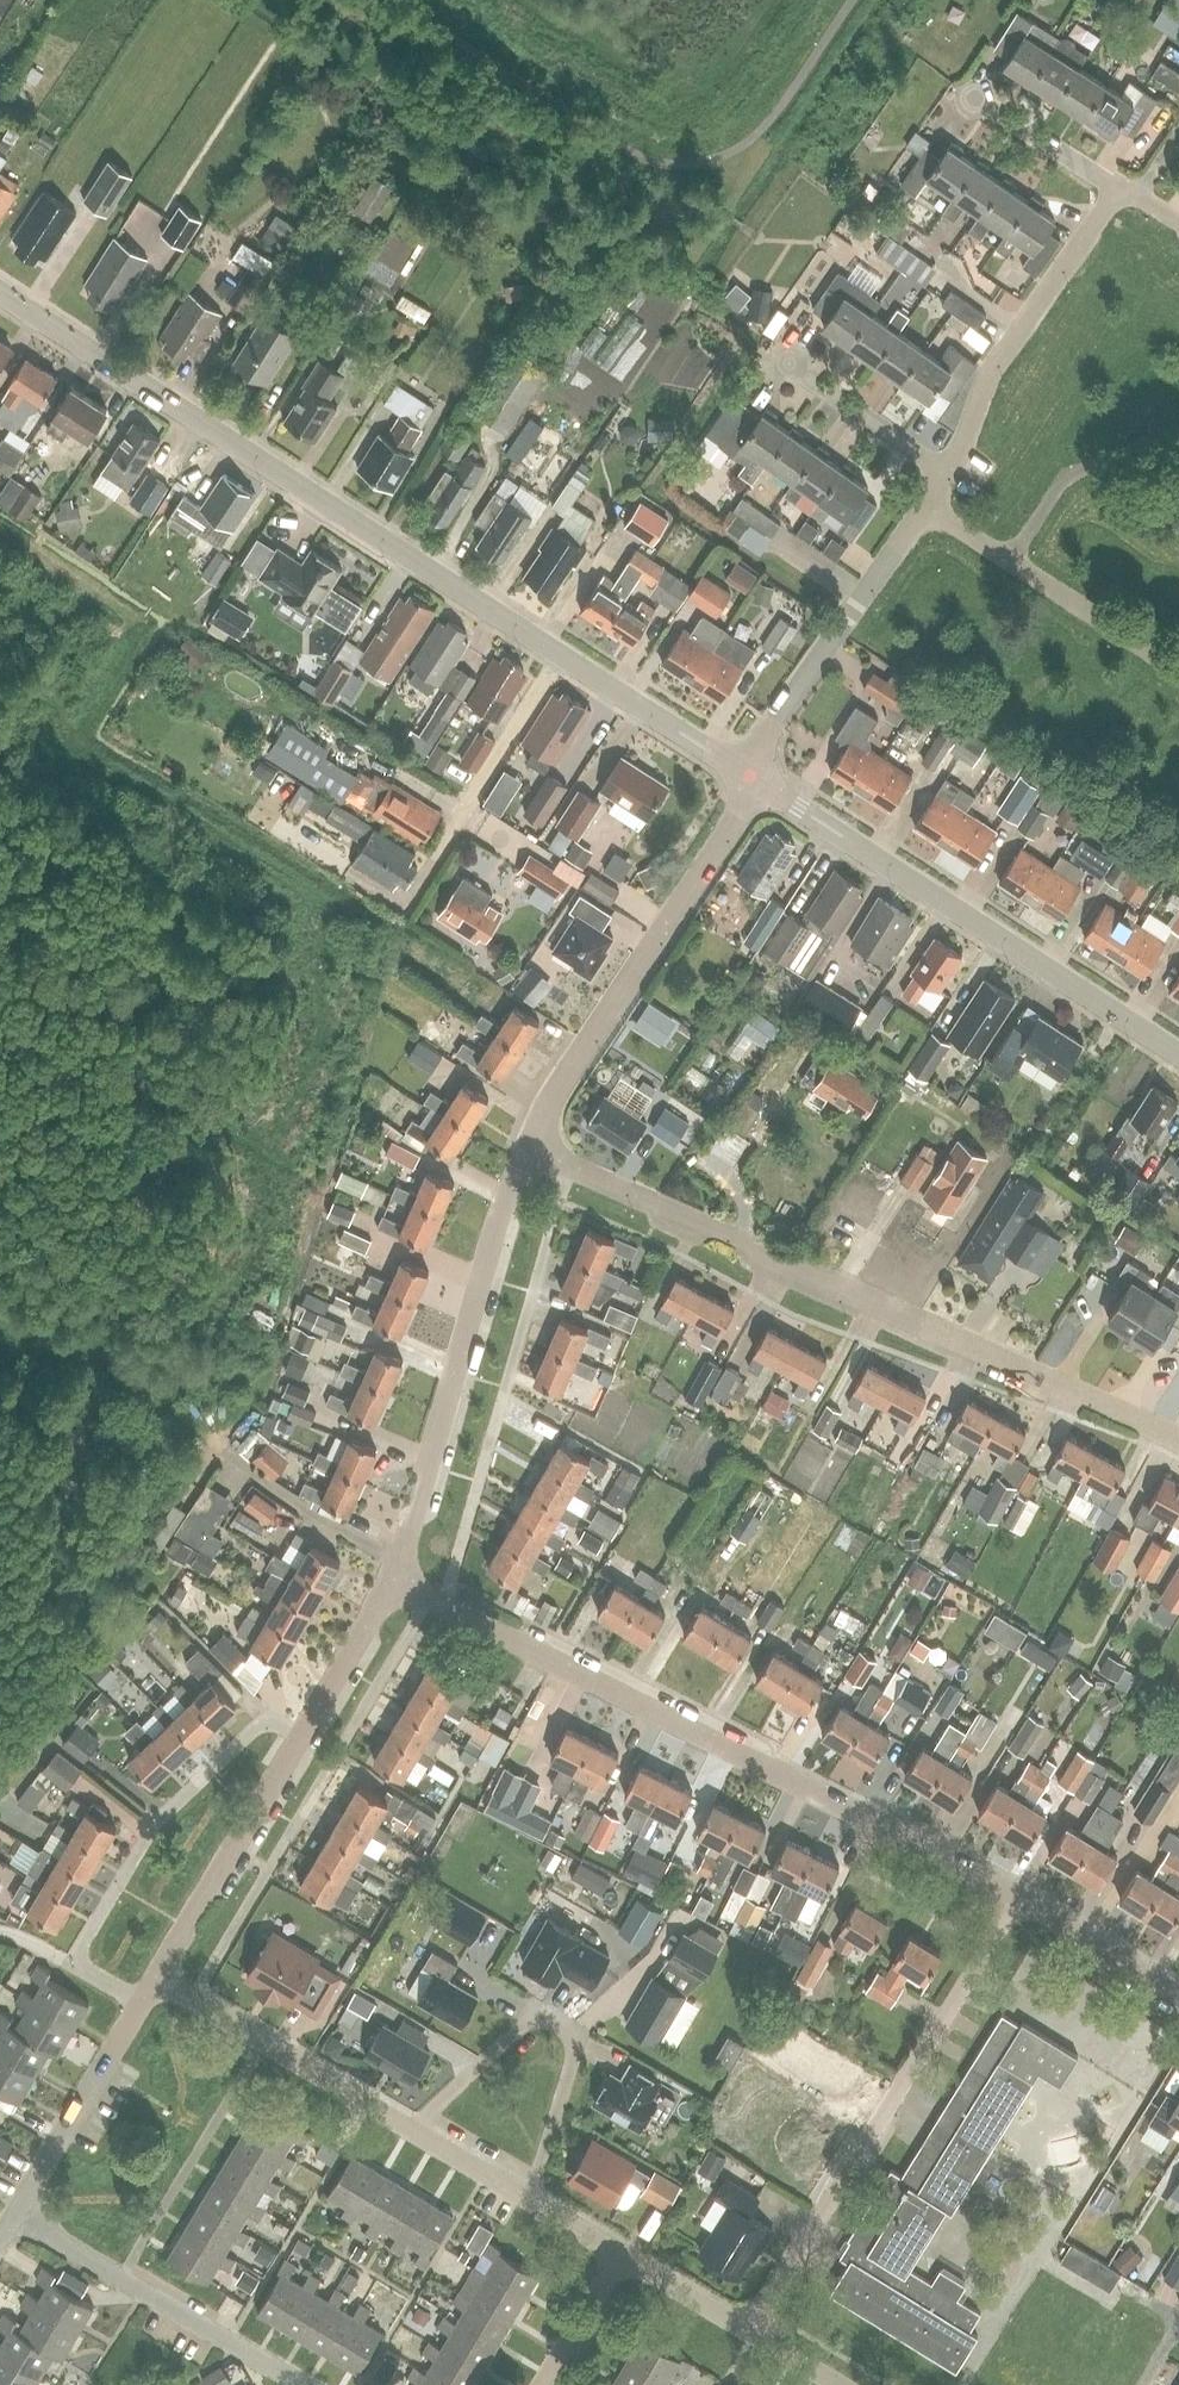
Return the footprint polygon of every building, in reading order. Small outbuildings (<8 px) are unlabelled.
[(1159,10),(1178,22),(1178,0),(1166,0),(1159,10)] [(1033,84),(1053,53),(1052,52),(1060,39),(1049,32),(1041,45),(1026,35),(1034,22),(1019,13),(996,50),(1010,59),(1005,67),(1021,77),(1018,81),(1030,89),(1033,84)] [(1113,42),(1108,51),(1124,61),(1129,52),(1113,42)] [(1057,106),(1060,101),(1080,70),(1088,57),(1076,49),(1068,62),(1053,53),(1033,84),(1030,89),(1033,84),(1048,94),(1045,98),(1057,106)] [(1162,62),(1153,76),(1178,92),(1178,73),(1162,62)] [(33,67),(26,78),(36,85),(44,74),(33,67)] [(1087,118),(1107,87),(1080,70),(1060,101),(1075,111),(1072,116),(1084,123),(1087,118)] [(1157,99),(1143,91),(1129,82),(1121,95),(1107,87),(1087,118),(1084,123),(1087,118),(1102,128),(1099,133),(1111,141),(1114,136),(1119,128),(1133,137),(1157,99)] [(43,132),(38,140),(50,148),(56,140),(43,132)] [(918,133),(909,147),(923,156),(927,149),(932,143),(918,133)] [(0,144),(0,149),(6,152),(11,144),(3,139),(0,144)] [(955,197),(976,166),(962,156),(965,151),(953,143),(950,147),(949,147),(941,159),(927,149),(923,156),(903,184),(918,195),(929,179),(955,197)] [(110,159),(85,199),(109,215),(134,175),(110,159)] [(981,215),(1002,184),(988,174),(991,169),(979,161),(976,166),(955,197),(949,205),(944,213),(955,221),(966,205),(981,215)] [(374,176),(356,208),(375,218),(393,186),(374,176)] [(1007,233),(1028,202),(1014,192),(1017,187),(1005,179),(1002,184),(981,215),(970,231),(981,239),(993,223),(1007,233)] [(0,181),(0,220),(18,193),(0,181)] [(870,184),(864,192),(872,197),(878,189),(870,184)] [(65,231),(77,213),(45,191),(14,238),(20,241),(15,248),(36,261),(40,255),(46,259),(58,242),(61,244),(68,233),(65,231)] [(1037,276),(1062,242),(1048,232),(1056,221),(1040,210),(1044,206),(1032,197),(1028,202),(1007,233),(996,249),(1006,257),(1018,241),(1034,252),(1023,267),(1037,276)] [(940,200),(935,207),(944,213),(949,205),(940,200)] [(164,232),(186,246),(203,218),(181,204),(164,232)] [(276,214),(266,234),(286,244),(296,224),(276,214)] [(118,305),(148,259),(116,238),(86,284),(92,288),(88,296),(108,309),(112,302),(118,305)] [(274,262),(248,245),(243,241),(233,257),(264,278),(274,262)] [(245,312),(266,280),(248,268),(227,301),(245,312)] [(839,273),(815,309),(829,319),(824,327),(839,338),(836,342),(848,351),(851,346),(873,315),(881,303),(872,296),(871,296),(848,279),(839,273)] [(225,278),(217,290),(228,298),(236,286),(225,278)] [(966,301),(949,289),(940,302),(957,315),(966,301)] [(766,324),(772,294),(755,290),(749,320),(766,324)] [(353,291),(340,312),(352,319),(364,299),(353,291)] [(206,339),(222,314),(189,293),(162,335),(168,339),(164,345),(185,358),(189,352),(201,360),(211,343),(206,339)] [(402,295),(395,306),(425,324),(432,312),(402,295)] [(508,435),(552,367),(523,348),(549,307),(534,298),(507,340),(516,346),(479,404),(471,398),(440,446),(459,459),(485,419),(508,435)] [(984,314),(966,301),(957,315),(975,327),(984,314)] [(898,309),(887,325),(873,315),(851,346),(866,356),(862,361),(874,369),(877,364),(899,333),(910,317),(898,309)] [(267,382),(298,333),(266,313),(235,361),(267,382)] [(587,350),(611,367),(641,323),(630,315),(615,338),(602,329),(587,350)] [(877,364),(874,369),(877,364),(892,374),(888,379),(900,387),(904,382),(925,352),(899,333),(877,364)] [(12,349),(0,341),(0,367),(12,349)] [(950,345),(938,361),(925,352),(904,382),(918,392),(915,397),(927,405),(930,401),(938,390),(951,400),(976,364),(959,351),(958,352),(950,345)] [(42,403),(57,379),(26,359),(11,383),(13,385),(3,401),(18,410),(28,394),(42,403)] [(328,402),(345,375),(320,360),(303,387),(305,388),(284,422),(315,442),(337,407),(328,402)] [(385,404),(401,415),(386,439),(379,434),(357,469),(392,491),(413,456),(407,452),(434,409),(397,385),(385,404)] [(88,440),(107,411),(72,388),(46,428),(63,439),(70,428),(88,440)] [(767,409),(761,417),(747,408),(720,445),(747,463),(738,475),(753,485),(768,463),(790,432),(776,422),(779,418),(767,409)] [(659,422),(659,439),(668,439),(673,439),(673,432),(673,422),(670,422),(659,422)] [(113,456),(102,473),(124,487),(128,490),(139,473),(161,440),(135,423),(113,456)] [(794,481),(816,451),(802,440),(805,436),(793,428),(790,432),(768,463),(794,481)] [(602,432),(594,445),(602,451),(611,438),(602,432)] [(0,445),(0,466),(12,474),(26,452),(4,439),(0,445)] [(821,500),(842,469),(828,459),(831,454),(819,446),(816,451),(794,481),(785,495),(797,503),(806,490),(821,500)] [(445,526),(484,466),(467,455),(454,475),(446,470),(425,501),(433,506),(428,514),(445,526)] [(852,542),(878,505),(864,496),(869,488),(854,478),(857,473),(845,464),(842,469),(821,500),(812,513),(823,521),(832,508),(847,519),(838,531),(852,542)] [(577,468),(552,507),(565,516),(556,529),(581,545),(596,521),(571,504),(589,476),(577,468)] [(28,484),(12,474),(0,493),(0,499),(13,507),(28,484)] [(171,515),(167,521),(185,534),(188,535),(192,529),(201,535),(197,541),(208,549),(214,540),(218,542),(225,546),(257,497),(224,475),(202,508),(184,496),(171,515)] [(152,479),(136,504),(151,513),(166,488),(152,479)] [(28,517),(43,493),(28,484),(13,507),(28,517)] [(521,485),(510,501),(533,516),(528,523),(532,526),(548,503),(521,485)] [(528,523),(533,516),(510,501),(496,491),(476,521),(489,530),(478,547),(502,562),(528,523)] [(735,511),(773,538),(783,524),(744,497),(735,511)] [(59,511),(56,511),(59,531),(77,528),(74,509),(73,500),(58,501),(59,511)] [(625,526),(653,544),(669,520),(641,502),(625,526)] [(736,516),(728,527),(739,535),(747,523),(736,516)] [(807,521),(798,535),(809,543),(818,530),(807,521)] [(543,550),(526,577),(553,595),(573,565),(575,567),(587,549),(554,528),(541,549),(543,550)] [(278,547),(259,577),(283,593),(282,595),(313,615),(315,615),(318,611),(348,630),(363,606),(333,587),(344,569),(312,549),(303,563),(278,547)] [(637,548),(625,566),(629,568),(641,576),(652,558),(637,548)] [(217,549),(202,572),(214,581),(230,557),(217,549)] [(652,558),(641,576),(654,585),(666,566),(652,558)] [(726,576),(748,590),(759,572),(737,559),(726,576)] [(604,576),(581,612),(607,628),(625,600),(641,576),(629,568),(618,585),(604,576)] [(703,574),(698,582),(688,597),(716,615),(731,592),(703,574)] [(676,609),(692,585),(678,576),(662,600),(676,609)] [(766,606),(772,590),(760,586),(754,602),(766,606)] [(257,615),(225,596),(212,619),(244,638),(257,615)] [(396,673),(436,613),(412,597),(407,603),(401,599),(366,653),(396,673)] [(625,600),(607,628),(632,645),(655,609),(642,601),(637,609),(625,600)] [(692,682),(725,631),(701,615),(690,632),(685,629),(663,663),(692,682)] [(779,615),(760,644),(777,655),(796,626),(779,615)] [(441,686),(469,643),(463,639),(467,633),(449,621),(446,626),(440,623),(412,667),(441,686)] [(755,650),(725,631),(692,682),(722,701),(755,650)] [(211,658),(191,636),(176,650),(195,672),(211,658)] [(500,722),(527,678),(521,675),(524,670),(505,658),(502,664),(494,659),(483,677),(485,678),(469,703),(500,722)] [(332,705),(352,671),(333,660),(313,694),(332,705)] [(887,683),(913,699),(918,702),(924,692),(893,673),(887,683)] [(913,699),(887,683),(875,676),(864,693),(885,706),(903,716),(913,699)] [(434,711),(420,734),(435,742),(448,720),(460,700),(446,691),(434,711)] [(557,765),(586,718),(591,711),(564,694),(561,700),(554,696),(524,744),(557,765)] [(861,790),(883,756),(863,744),(879,719),(857,705),(836,737),(848,745),(831,771),(861,790)] [(896,727),(903,716),(885,706),(887,714),(884,719),(896,727)] [(455,716),(452,721),(459,725),(462,720),(455,716)] [(933,771),(945,752),(961,727),(947,719),(919,762),(933,771)] [(286,724),(266,755),(308,782),(328,751),(286,724)] [(961,727),(945,752),(971,768),(986,744),(961,727)] [(479,734),(461,764),(478,774),(496,745),(479,734)] [(434,750),(427,762),(442,772),(449,760),(434,750)] [(891,810),(913,776),(883,756),(861,790),(891,810)] [(649,820),(670,788),(622,757),(602,789),(649,820)] [(261,761),(254,773),(270,782),(277,771),(261,761)] [(1033,764),(1024,777),(1041,788),(1049,775),(1033,764)] [(361,772),(351,788),(380,806),(393,785),(376,775),(373,779),(361,772)] [(541,825),(566,786),(549,775),(524,814),(541,825)] [(1024,777),(1001,812),(1018,823),(1041,788),(1024,777)] [(946,846),(968,811),(953,802),(962,787),(947,778),(916,826),(946,846)] [(393,785),(380,806),(351,788),(344,799),(373,817),(418,845),(422,838),(426,840),(438,821),(432,817),(435,811),(393,785)] [(495,786),(485,803),(501,813),(512,797),(495,786)] [(579,838),(600,805),(580,791),(558,824),(579,838)] [(317,794),(308,809),(317,815),(318,812),(327,818),(335,805),(317,794)] [(1066,804),(1058,817),(1075,828),(1084,815),(1066,804)] [(1033,805),(1017,829),(1031,839),(1048,814),(1033,805)] [(968,811),(946,846),(976,865),(998,831),(968,811)] [(359,820),(351,833),(367,842),(375,830),(359,820)] [(1119,826),(1104,848),(1114,855),(1129,833),(1119,826)] [(416,856),(375,830),(367,842),(353,865),(394,890),(399,883),(406,888),(418,868),(411,864),(416,856)] [(767,897),(795,854),(790,850),(794,844),(775,832),(772,838),(766,834),(738,878),(767,897)] [(594,853),(576,841),(565,857),(584,869),(594,853)] [(539,844),(520,875),(560,899),(566,888),(574,893),(586,873),(539,844)] [(605,865),(623,875),(634,858),(616,847),(605,865)] [(1030,900),(1053,866),(1023,847),(1001,881),(1030,900)] [(1120,888),(1132,869),(1118,860),(1106,879),(1120,888)] [(667,879),(658,862),(638,873),(647,890),(667,879)] [(1053,866),(1030,900),(1060,920),(1082,886),(1053,866)] [(1132,869),(1120,888),(1138,900),(1150,881),(1132,869)] [(610,904),(619,891),(591,873),(582,886),(610,904)] [(774,937),(765,951),(809,979),(827,951),(839,934),(863,897),(857,893),(861,887),(841,874),(837,881),(832,877),(807,914),(802,922),(790,913),(774,937)] [(465,877),(458,887),(487,905),(493,895),(465,877)] [(487,941),(503,916),(487,905),(458,887),(439,918),(476,942),(480,936),(487,941)] [(1175,888),(1167,903),(1178,909),(1178,891),(1175,888)] [(576,966),(574,968),(591,979),(608,953),(605,951),(614,938),(603,931),(613,916),(581,895),(570,912),(576,916),(553,951),(576,966)] [(880,897),(851,943),(890,967),(914,929),(908,925),(912,918),(880,897)] [(783,907),(771,900),(754,927),(766,935),(783,907)] [(1115,955),(1137,922),(1107,902),(1085,936),(1115,955)] [(1145,975),(1167,941),(1137,922),(1115,955),(1145,975)] [(939,991),(963,957),(936,938),(912,973),(916,976),(904,994),(915,1002),(928,983),(939,991)] [(504,965),(492,973),(500,986),(512,979),(504,965)] [(532,1006),(551,984),(531,968),(513,989),(532,1006)] [(815,978),(798,1006),(842,1034),(858,1008),(859,1006),(815,978)] [(1170,992),(1178,998),(1178,978),(1170,992)] [(979,1054),(1015,999),(985,979),(949,1034),(979,1054)] [(883,994),(858,1030),(870,1038),(894,1002),(883,994)] [(648,1003),(633,1027),(660,1044),(676,1020),(648,1003)] [(483,1014),(476,1025),(495,1038),(497,1036),(521,1051),(539,1023),(516,1007),(503,1027),(483,1014)] [(1060,1079),(1083,1045),(1042,1017),(1031,1032),(1018,1024),(993,1060),(1013,1074),(1026,1055),(1060,1079)] [(717,1031),(709,1042),(717,1048),(725,1037),(717,1031)] [(933,1033),(909,1070),(926,1080),(949,1044),(933,1033)] [(465,1041),(457,1053),(477,1067),(479,1065),(502,1080),(521,1051),(497,1036),(495,1038),(484,1055),(465,1041)] [(418,1042),(408,1059),(432,1074),(442,1057),(418,1042)] [(815,1089),(829,1097),(849,1110),(852,1106),(867,1116),(879,1097),(857,1084),(861,1079),(833,1062),(831,1065),(817,1056),(802,1080),(815,1089)] [(642,1084),(638,1090),(640,1092),(652,1100),(658,1091),(658,1090),(644,1080),(643,1082),(642,1084)] [(907,1081),(902,1089),(912,1096),(917,1089),(907,1081)] [(432,1092),(425,1102),(432,1106),(444,1115),(446,1112),(470,1128),(489,1099),(465,1083),(451,1105),(432,1092)] [(951,1084),(947,1091),(958,1098),(962,1091),(965,1087),(958,1083),(951,1084)] [(1151,1130),(1159,1135),(1178,1103),(1178,1102),(1154,1086),(1133,1118),(1128,1115),(1105,1150),(1118,1159),(1129,1142),(1131,1143),(1140,1129),(1148,1135),(1151,1130)] [(628,1152),(630,1150),(647,1123),(606,1097),(587,1125),(628,1152)] [(744,1137),(761,1112),(742,1099),(725,1124),(744,1137)] [(432,1106),(421,1124),(433,1132),(444,1115),(432,1106)] [(676,1144),(679,1141),(689,1124),(665,1108),(652,1128),(676,1144)] [(414,1119),(406,1130),(426,1143),(427,1141),(451,1157),(470,1128),(446,1112),(444,1115),(433,1132),(421,1124),(414,1119)] [(387,1153),(392,1156),(399,1144),(393,1141),(387,1153)] [(978,1163),(983,1156),(966,1146),(962,1153),(956,1149),(926,1197),(953,1214),(983,1166),(978,1163)] [(926,1148),(920,1157),(933,1166),(939,1157),(926,1148)] [(1172,1154),(1165,1165),(1178,1175),(1178,1158),(1172,1154)] [(918,1156),(900,1182),(916,1193),(934,1167),(933,1166),(920,1157),(918,1156)] [(1150,1184),(1128,1169),(1111,1194),(1133,1209),(1150,1184)] [(343,1172),(337,1186),(363,1198),(369,1184),(343,1172)] [(396,1187),(391,1198),(411,1207),(412,1205),(439,1217),(454,1184),(428,1172),(417,1196),(396,1187)] [(971,1244),(965,1254),(996,1273),(1009,1252),(1031,1266),(1051,1235),(1029,1221),(1046,1195),(1021,1179),(1020,1180),(1014,1176),(971,1244)] [(354,1213),(332,1204),(327,1216),(350,1225),(354,1213)] [(382,1216),(377,1228),(399,1237),(400,1234),(425,1246),(439,1217),(412,1205),(411,1207),(403,1226),(382,1216)] [(1125,1226),(1115,1243),(1130,1252),(1141,1235),(1125,1226)] [(639,1247),(616,1238),(615,1241),(589,1230),(575,1261),(603,1273),(604,1270),(609,1259),(619,1263),(623,1254),(634,1259),(639,1247)] [(344,1231),(339,1242),(366,1254),(371,1243),(344,1231)] [(371,1274),(366,1286),(387,1295),(388,1293),(414,1305),(429,1273),(403,1261),(392,1284),(371,1274)] [(575,1261),(562,1293),(589,1304),(599,1282),(620,1291),(625,1279),(604,1270),(603,1273),(575,1261)] [(1124,1292),(1105,1321),(1130,1337),(1132,1334),(1157,1296),(1158,1294),(1145,1285),(1151,1275),(1129,1261),(1113,1285),(1124,1292)] [(666,1303),(658,1318),(668,1324),(676,1309),(693,1318),(707,1294),(677,1278),(664,1302),(666,1303)] [(625,1279),(620,1291),(643,1301),(647,1290),(625,1279)] [(308,1293),(303,1304),(325,1315),(330,1304),(308,1293)] [(356,1305),(351,1317),(373,1327),(375,1323),(401,1335),(414,1305),(388,1293),(387,1295),(378,1315),(356,1305)] [(707,1294),(693,1318),(711,1328),(702,1343),(712,1349),(721,1333),(723,1334),(736,1310),(707,1294)] [(1132,1334),(1154,1348),(1171,1322),(1178,1327),(1178,1309),(1178,1310),(1157,1296),(1132,1334)] [(335,1297),(332,1304),(347,1311),(350,1304),(335,1297)] [(612,1306),(606,1321),(633,1332),(639,1317),(612,1306)] [(319,1315),(313,1328),(341,1341),(347,1327),(319,1315)] [(562,1320),(549,1350),(576,1361),(577,1359),(585,1342),(606,1351),(611,1338),(590,1329),(589,1331),(562,1320)] [(758,1353),(750,1368),(760,1374),(768,1359),(785,1368),(799,1345),(769,1328),(756,1352),(758,1353)] [(309,1354),(317,1336),(302,1330),(295,1348),(309,1354)] [(799,1345),(785,1368),(803,1378),(794,1393),(805,1399),(813,1383),(815,1385),(829,1361),(799,1345)] [(345,1364),(339,1376),(360,1385),(361,1383),(388,1395),(403,1361),(377,1350),(366,1374),(345,1364)] [(549,1350),(535,1382),(562,1394),(572,1371),(593,1380),(598,1368),(577,1359),(576,1361),(549,1350)] [(293,1354),(286,1371),(300,1377),(307,1360),(293,1354)] [(706,1361),(686,1398),(702,1407),(722,1370),(706,1361)] [(859,1389),(850,1404),(860,1410),(868,1395),(886,1404),(899,1381),(869,1365),(857,1388),(859,1389)] [(727,1368),(711,1397),(728,1406),(744,1377),(727,1368)] [(899,1381),(886,1404),(904,1414),(896,1429),(906,1435),(914,1419),(916,1420),(929,1397),(899,1381)] [(283,1397),(305,1407),(311,1392),(289,1383),(283,1397)] [(331,1394),(326,1405),(348,1415),(349,1412),(375,1424),(388,1395),(361,1383),(360,1385),(352,1403),(331,1394)] [(772,1392),(763,1407),(776,1414),(785,1399),(772,1392)] [(274,1397),(269,1408),(278,1411),(282,1401),(274,1397)] [(957,1425),(949,1440),(960,1446),(968,1431),(985,1440),(998,1417),(968,1400),(955,1424),(957,1425)] [(294,1405),(288,1419),(310,1429),(316,1415),(294,1405)] [(829,1406),(815,1431),(828,1439),(842,1413),(829,1406)] [(998,1417),(985,1440),(1003,1450),(994,1465),(1005,1471),(1013,1456),(1015,1457),(1028,1433),(998,1417)] [(864,1439),(842,1428),(835,1442),(856,1453),(864,1439)] [(1057,1460),(1048,1475),(1058,1481),(1067,1466),(1084,1476),(1098,1453),(1068,1436),(1055,1459),(1057,1460)] [(269,1439),(266,1443),(284,1457),(291,1450),(269,1439)] [(319,1452),(313,1464),(335,1474),(336,1471),(362,1483),(376,1451),(350,1439),(340,1462),(319,1452)] [(563,1444),(548,1469),(576,1486),(578,1483),(587,1467),(603,1477),(609,1467),(593,1458),(591,1460),(563,1444)] [(264,1445),(251,1461),(274,1479),(287,1463),(264,1445)] [(946,1459),(925,1448),(915,1467),(936,1478),(946,1459)] [(1098,1453),(1084,1476),(1101,1486),(1093,1501),(1103,1506),(1111,1491),(1114,1492),(1127,1469),(1098,1453)] [(624,1467),(615,1483),(632,1492),(641,1476),(624,1467)] [(548,1469),(533,1494),(562,1511),(564,1508),(573,1493),(588,1502),(594,1492),(578,1483),(576,1486),(548,1469)] [(348,1513),(362,1483),(336,1471),(335,1474),(326,1492),(305,1483),(300,1494),(315,1501),(322,1504),(323,1502),(344,1511),(345,1512),(348,1513)] [(1029,1473),(1019,1492),(1028,1497),(1038,1478),(1029,1473)] [(1178,1514),(1178,1485),(1165,1477),(1149,1505),(1144,1501),(1133,1520),(1151,1531),(1162,1512),(1176,1520),(1178,1514)] [(995,1530),(1018,1489),(998,1478),(988,1495),(973,1487),(963,1505),(980,1514),(977,1520),(995,1530)] [(256,1494),(246,1507),(268,1523),(277,1510),(256,1494)] [(533,1494),(519,1518),(547,1535),(549,1532),(558,1517),(574,1527),(579,1517),(564,1508),(562,1511),(533,1494)] [(1014,1529),(1015,1528),(1029,1502),(1018,1497),(1004,1523),(1014,1529)] [(315,1501),(312,1507),(319,1510),(322,1504),(315,1501)] [(322,1504),(319,1510),(341,1520),(345,1512),(344,1511),(323,1502),(322,1504)] [(1029,1502),(1015,1528),(1024,1533),(1038,1507),(1029,1502)] [(623,1523),(599,1509),(589,1526),(613,1540),(623,1523)] [(746,1509),(731,1533),(747,1543),(762,1518),(746,1509)] [(264,1528),(239,1513),(232,1525),(257,1540),(264,1528)] [(519,1518),(505,1542),(534,1559),(535,1557),(544,1542),(560,1551),(565,1542),(549,1532),(547,1535),(519,1518)] [(1129,1538),(1110,1528),(1093,1560),(1112,1571),(1129,1538)] [(604,1542),(585,1532),(579,1544),(597,1554),(604,1542)] [(298,1571),(326,1588),(342,1563),(313,1546),(315,1544),(297,1534),(283,1558),(300,1568),(298,1571)] [(920,1538),(905,1539),(905,1550),(920,1550),(920,1538)] [(1153,1581),(1171,1551),(1152,1541),(1135,1571),(1153,1581)] [(535,1557),(534,1559),(505,1542),(489,1568),(518,1585),(530,1566),(546,1575),(551,1566),(535,1557)] [(976,1562),(956,1550),(946,1567),(967,1579),(976,1562)] [(300,1568),(283,1558),(275,1553),(266,1567),(291,1582),(285,1593),(283,1596),(312,1613),(326,1588),(298,1571),(300,1568)] [(211,1577),(218,1566),(203,1557),(196,1568),(211,1577)] [(561,1558),(555,1568),(567,1576),(573,1565),(561,1558)] [(918,1567),(908,1584),(922,1592),(931,1575),(918,1567)] [(1160,1598),(1178,1610),(1178,1568),(1160,1598)] [(641,1570),(635,1580),(639,1582),(649,1589),(655,1579),(652,1577),(641,1570)] [(641,1601),(623,1629),(648,1644),(666,1616),(650,1606),(657,1594),(661,1597),(668,1587),(655,1579),(649,1589),(641,1601)] [(283,1596),(285,1593),(268,1582),(266,1586),(259,1582),(255,1589),(279,1603),(270,1617),(268,1620),(297,1637),(312,1613),(283,1596)] [(616,1585),(598,1614),(623,1629),(641,1601),(631,1594),(616,1585)] [(179,1586),(170,1602),(179,1607),(188,1591),(179,1586)] [(727,1592),(721,1602),(722,1603),(735,1610),(741,1601),(739,1600),(740,1600),(727,1592)] [(513,1593),(506,1606),(521,1614),(528,1601),(513,1593)] [(545,1601),(536,1619),(547,1625),(556,1606),(545,1601)] [(741,1601),(735,1610),(745,1617),(747,1618),(753,1609),(752,1608),(741,1601)] [(772,1632),(786,1609),(772,1601),(758,1624),(772,1632)] [(944,1606),(943,1616),(956,1618),(958,1608),(944,1606)] [(268,1620),(270,1617),(253,1607),(247,1616),(264,1627),(255,1643),(253,1645),(281,1662),(297,1637),(268,1620)] [(702,1607),(684,1634),(710,1650),(727,1622),(715,1615),(702,1607)] [(145,1629),(144,1630),(150,1634),(157,1627),(158,1628),(168,1618),(161,1611),(151,1621),(145,1629)] [(995,1615),(985,1633),(1001,1642),(1011,1624),(995,1615)] [(247,1616),(237,1632),(255,1643),(264,1627),(247,1616)] [(727,1622),(710,1650),(735,1666),(752,1638),(737,1629),(727,1622)] [(125,1626),(115,1639),(123,1646),(134,1633),(125,1626)] [(231,1673),(245,1658),(223,1635),(208,1649),(231,1673)] [(901,1635),(890,1653),(900,1659),(912,1641),(901,1635)] [(800,1638),(794,1647),(808,1655),(813,1646),(800,1638)] [(918,1640),(910,1653),(924,1661),(932,1648),(918,1640)] [(1028,1640),(1021,1651),(1035,1660),(1042,1648),(1028,1640)] [(114,1645),(106,1656),(118,1665),(127,1653),(114,1645)] [(800,1668),(783,1696),(808,1712),(825,1683),(811,1674),(818,1662),(820,1663),(826,1654),(824,1653),(822,1652),(813,1646),(808,1655),(800,1668)] [(193,1700),(217,1725),(237,1705),(214,1682),(223,1673),(200,1649),(186,1662),(209,1686),(195,1699),(193,1700)] [(775,1652),(758,1680),(783,1696),(800,1668),(787,1659),(775,1652)] [(860,1653),(845,1677),(863,1688),(877,1664),(860,1653)] [(104,1660),(91,1674),(102,1685),(115,1671),(104,1660)] [(1107,1660),(1101,1671),(1119,1681),(1125,1669),(1107,1660)] [(434,1661),(419,1686),(449,1703),(450,1701),(467,1710),(482,1686),(465,1676),(463,1678),(434,1661)] [(1119,1681),(1116,1686),(1127,1692),(1136,1676),(1125,1669),(1119,1681)] [(895,1672),(883,1691),(885,1693),(848,1751),(872,1766),(891,1737),(877,1729),(895,1701),(919,1715),(932,1694),(895,1672)] [(1082,1673),(1067,1689),(1079,1699),(1093,1684),(1082,1673)] [(950,1684),(935,1708),(949,1716),(964,1692),(950,1684)] [(193,1700),(195,1699),(182,1685),(174,1692),(187,1707),(175,1719),(173,1721),(196,1745),(217,1725),(193,1700)] [(885,1693),(883,1691),(872,1685),(854,1715),(841,1706),(823,1735),(848,1751),(885,1693)] [(464,1715),(467,1710),(450,1701),(449,1703),(419,1686),(405,1711),(434,1728),(436,1725),(445,1710),(462,1720),(464,1715)] [(102,1691),(94,1700),(104,1709),(112,1700),(102,1691)] [(1117,1694),(1107,1701),(1115,1714),(1125,1708),(1117,1694)] [(173,1721),(175,1719),(161,1705),(153,1712),(167,1727),(155,1738),(152,1741),(175,1765),(196,1745),(173,1721)] [(514,1714),(501,1706),(493,1720),(506,1728),(514,1714)] [(405,1711),(390,1735),(420,1753),(421,1750),(430,1735),(447,1745),(453,1735),(436,1725),(434,1728),(405,1711)] [(931,1792),(980,1712),(979,1711),(967,1733),(955,1725),(936,1756),(923,1748),(906,1777),(931,1792)] [(974,1779),(960,1770),(976,1745),(981,1749),(997,1722),(980,1712),(931,1792),(956,1807),(974,1779)] [(1149,1714),(1142,1725),(1157,1735),(1164,1724),(1149,1714)] [(462,1720),(458,1726),(474,1735),(480,1725),(464,1715),(462,1720)] [(1027,1715),(1007,1748),(1022,1758),(1043,1725),(1027,1715)] [(152,1741),(155,1738),(139,1721),(127,1732),(143,1749),(130,1761),(153,1786),(175,1765),(152,1741)] [(83,1763),(100,1742),(78,1724),(61,1745),(83,1763)] [(474,1735),(467,1748),(487,1760),(500,1737),(480,1725),(474,1735)] [(567,1795),(594,1742),(567,1729),(552,1758),(563,1764),(551,1787),(567,1795)] [(390,1735),(374,1762),(404,1779),(415,1760),(432,1770),(438,1760),(421,1750),(420,1753),(390,1735)] [(594,1742),(567,1795),(579,1801),(591,1778),(605,1785),(620,1755),(594,1742)] [(464,1750),(458,1759),(472,1767),(477,1758),(464,1750)] [(1075,1794),(1090,1770),(1095,1762),(1078,1751),(1058,1783),(1075,1794)] [(41,1772),(48,1778),(65,1791),(79,1774),(54,1755),(41,1772)] [(1005,1829),(1040,1772),(1028,1764),(1019,1779),(1018,1778),(1009,1792),(998,1785),(980,1814),(1005,1829)] [(646,1821),(668,1780),(641,1766),(626,1795),(636,1801),(625,1823),(641,1832),(646,1821)] [(505,1770),(485,1811),(504,1820),(520,1786),(524,1779),(505,1770)] [(1075,1794),(1090,1803),(1104,1780),(1090,1770),(1075,1794)] [(1048,1816),(1034,1807),(1051,1778),(1040,1772),(1005,1829),(1030,1845),(1048,1816)] [(540,1787),(524,1779),(520,1786),(504,1820),(541,1839),(549,1822),(528,1812),(540,1787)] [(1153,1779),(1133,1812),(1152,1824),(1173,1791),(1153,1779)] [(646,1821),(641,1832),(655,1840),(661,1829),(657,1827),(663,1814),(679,1822),(694,1793),(668,1780),(646,1821)] [(45,1793),(32,1784),(17,1803),(31,1813),(45,1793)] [(390,1803),(360,1786),(345,1811),(375,1829),(377,1826),(386,1810),(410,1825),(407,1830),(417,1836),(424,1825),(430,1829),(436,1819),(395,1795),(390,1803)] [(73,1837),(102,1854),(117,1829),(103,1820),(109,1811),(94,1802),(90,1808),(73,1798),(68,1808),(84,1818),(76,1833),(73,1837)] [(710,1878),(741,1816),(715,1803),(699,1834),(712,1840),(696,1871),(710,1878)] [(1075,1870),(1110,1813),(1099,1807),(1082,1835),(1068,1827),(1051,1855),(1075,1870)] [(586,1809),(573,1836),(587,1843),(601,1817),(586,1809)] [(345,1811),(331,1836),(360,1853),(362,1850),(371,1835),(388,1845),(393,1836),(377,1826),(375,1829),(345,1811)] [(1105,1850),(1112,1839),(1123,1821),(1110,1813),(1075,1870),(1099,1885),(1117,1857),(1105,1850)] [(619,1822),(604,1814),(588,1844),(603,1852),(619,1822)] [(741,1816),(710,1878),(722,1884),(738,1853),(751,1860),(767,1829),(741,1816)] [(73,1837),(76,1833),(59,1823),(53,1833),(70,1843),(61,1858),(59,1861),(88,1878),(102,1854),(73,1837)] [(552,1832),(547,1842),(560,1848),(564,1838),(552,1832)] [(1169,1832),(1161,1845),(1168,1850),(1150,1878),(1138,1870),(1121,1898),(1146,1913),(1178,1860),(1178,1838),(1169,1832)] [(331,1836),(316,1861),(346,1878),(347,1875),(357,1860),(373,1870),(379,1860),(362,1850),(360,1853),(331,1836)] [(784,1915),(815,1853),(789,1840),(774,1870),(786,1877),(770,1908),(784,1915)] [(59,1861),(61,1858),(44,1848),(30,1872),(47,1882),(44,1886),(73,1903),(88,1878),(59,1861)] [(668,1863),(638,1848),(625,1874),(655,1889),(668,1863)] [(550,1851),(542,1864),(554,1871),(562,1858),(550,1851)] [(841,1866),(815,1853),(784,1915),(799,1922),(815,1891),(825,1897),(841,1866)] [(671,1859),(656,1890),(669,1896),(684,1866),(671,1859)] [(1174,1892),(1178,1884),(1178,1860),(1146,1913),(1170,1928),(1178,1914),(1178,1895),(1174,1892)] [(316,1861),(301,1886),(330,1904),(342,1884),(359,1894),(364,1885),(347,1875),(346,1878),(316,1861)] [(580,1864),(571,1878),(587,1887),(595,1873),(580,1864)] [(411,1866),(405,1876),(413,1881),(420,1871),(411,1866)] [(58,1928),(73,1903),(44,1886),(47,1882),(30,1872),(25,1881),(41,1891),(29,1911),(58,1928)] [(735,1887),(722,1913),(735,1919),(747,1896),(748,1893),(735,1887)] [(446,1894),(431,1919),(470,1942),(485,1917),(446,1894)] [(766,1906),(759,1902),(747,1896),(735,1919),(755,1929),(766,1906)] [(638,1898),(619,1930),(644,1945),(663,1913),(638,1898)] [(873,1947),(889,1922),(857,1902),(841,1928),(844,1930),(835,1945),(849,1954),(858,1938),(873,1947)] [(549,1919),(522,1964),(555,1983),(562,1971),(591,1988),(609,1958),(580,1941),(582,1938),(549,1919)] [(703,1979),(719,1953),(686,1934),(671,1959),(703,1979)] [(787,1934),(777,1951),(801,1964),(810,1947),(787,1934)] [(294,2001),(316,2014),(338,1978),(316,1965),(318,1962),(272,1935),(247,1977),(292,2004),(294,2001)] [(927,1980),(943,1955),(911,1935),(895,1960),(897,1961),(888,1976),(879,1971),(868,1990),(894,2006),(905,1987),(901,1985),(910,1970),(927,1980)] [(818,1939),(797,1978),(813,1986),(834,1947),(818,1939)] [(461,2027),(478,1997),(449,1980),(458,1965),(433,1950),(423,1967),(435,1973),(418,2002),(461,2027)] [(33,2000),(29,2006),(72,2033),(89,2005),(48,1979),(51,1974),(38,1966),(30,1980),(41,1987),(33,2000)] [(676,2047),(688,2027),(674,2018),(687,1997),(654,1978),(627,2024),(659,2043),(662,2039),(676,2047)] [(22,1992),(14,2005),(26,2012),(14,2030),(49,2051),(57,2057),(72,2033),(29,2006),(33,2000),(22,1992)] [(355,1993),(341,2018),(362,2030),(376,2005),(355,1993)] [(33,2077),(49,2051),(14,2030),(7,2026),(11,2019),(0,2012),(0,2029),(2,2030),(0,2033),(0,2057),(33,2077)] [(849,2263),(831,2293),(958,2371),(979,2336),(971,2331),(983,2313),(958,2298),(933,2283),(911,2269),(948,2210),(953,2213),(1034,2081),(1033,2081),(1038,2073),(1059,2086),(1077,2057),(1021,2023),(1019,2026),(1001,2015),(997,2023),(970,2067),(955,2090),(963,2095),(947,2122),(939,2117),(938,2118),(933,2127),(941,2132),(926,2156),(918,2151),(901,2178),(890,2171),(849,2237),(848,2239),(850,2241),(840,2257),(849,2263)] [(781,2016),(760,2049),(837,2098),(857,2065),(781,2016)] [(383,2026),(365,2056),(410,2084),(429,2053),(383,2026)] [(732,2070),(747,2045),(730,2036),(716,2060),(732,2070)] [(17,2102),(33,2077),(0,2057),(0,2091),(17,2102)] [(639,2069),(630,2085),(612,2075),(610,2078),(606,2078),(601,2087),(603,2090),(595,2104),(641,2130),(651,2113),(665,2121),(681,2094),(639,2069)] [(1168,2094),(1150,2123),(1172,2136),(1178,2125),(1178,2126),(1178,2101),(1168,2094)] [(259,2109),(244,2134),(284,2158),(286,2155),(295,2140),(305,2147),(311,2136),(301,2130),(299,2133),(259,2109)] [(244,2134),(229,2159),(269,2183),(271,2180),(280,2165),(290,2171),(296,2161),(286,2155),(284,2158),(244,2134)] [(4,2156),(11,2145),(0,2138),(0,2153),(4,2156)] [(324,2143),(317,2154),(333,2163),(339,2153),(324,2143)] [(594,2143),(573,2179),(612,2202),(617,2205),(621,2207),(629,2207),(633,2202),(641,2188),(643,2189),(650,2176),(633,2166),(594,2143)] [(710,2150),(697,2171),(715,2181),(727,2159),(710,2150)] [(351,2156),(328,2195),(346,2207),(339,2218),(351,2225),(358,2213),(354,2211),(377,2172),(351,2156)] [(229,2159),(214,2184),(254,2208),(256,2205),(265,2191),(275,2197),(281,2186),(271,2180),(269,2183),(229,2159)] [(656,2171),(641,2196),(667,2211),(682,2186),(656,2171)] [(377,2172),(354,2211),(358,2213),(351,2225),(375,2240),(382,2228),(378,2226),(402,2187),(377,2172)] [(759,2199),(727,2179),(716,2197),(732,2206),(715,2234),(711,2235),(703,2248),(703,2252),(702,2255),(738,2277),(756,2248),(761,2251),(773,2231),(749,2216),(759,2199)] [(1171,2193),(1178,2198),(1178,2180),(1171,2193)] [(214,2184),(199,2209),(239,2233),(241,2230),(250,2215),(260,2221),(266,2211),(256,2205),(254,2208),(214,2184)] [(1105,2213),(1117,2192),(1105,2185),(1093,2205),(1105,2213)] [(404,2241),(428,2202),(402,2187),(378,2226),(382,2228),(396,2237),(389,2248),(401,2255),(408,2243),(404,2241)] [(404,2241),(408,2243),(422,2251),(415,2263),(426,2270),(433,2258),(428,2256),(452,2217),(428,2202),(404,2241)] [(199,2209),(184,2234),(224,2258),(226,2255),(235,2240),(245,2246),(251,2236),(241,2230),(239,2233),(199,2209)] [(277,2221),(272,2230),(284,2237),(289,2229),(277,2221)] [(479,2223),(473,2234),(485,2241),(492,2230),(479,2223)] [(184,2234),(168,2260),(209,2284),(220,2266),(230,2272),(236,2261),(226,2255),(224,2258),(184,2234)] [(299,2239),(293,2248),(305,2255),(311,2246),(299,2239)] [(485,2277),(525,2301),(539,2277),(499,2253),(501,2250),(490,2244),(484,2253),(475,2267),(476,2268),(486,2274),(485,2277)] [(1111,2292),(1112,2290),(1121,2274),(1071,2244),(1060,2262),(1111,2292)] [(357,2246),(351,2257),(359,2262),(366,2251),(357,2246)] [(267,2248),(259,2261),(267,2265),(275,2253),(267,2248)] [(463,2251),(458,2259),(465,2264),(470,2256),(463,2251)] [(328,2253),(320,2265),(329,2271),(337,2259),(328,2253)] [(1165,2279),(1178,2287),(1178,2255),(1165,2279)] [(307,2289),(304,2288),(289,2279),(296,2267),(286,2261),(279,2273),(282,2274),(258,2314),(283,2329),(307,2289)] [(39,2300),(35,2306),(79,2333),(94,2307),(51,2281),(55,2274),(44,2268),(36,2281),(46,2287),(39,2300)] [(486,2274),(476,2268),(469,2278),(461,2293),(471,2300),(470,2303),(509,2326),(525,2301),(485,2277),(486,2274)] [(941,2271),(933,2283),(958,2298),(965,2286),(941,2271)] [(64,2272),(58,2283),(82,2297),(89,2287),(64,2272)] [(248,2272),(240,2286),(251,2292),(259,2279),(248,2272)] [(349,2274),(342,2286),(351,2291),(358,2279),(349,2274)] [(314,2294),(321,2282),(311,2276),(304,2288),(307,2289),(283,2329),(308,2343),(331,2304),(328,2302),(314,2294)] [(353,2318),(360,2307),(345,2299),(346,2297),(335,2291),(328,2302),(331,2304),(308,2343),(333,2358),(356,2319),(353,2318)] [(22,2326),(18,2332),(53,2354),(63,2360),(79,2333),(35,2306),(39,2300),(28,2293),(20,2307),(30,2313),(22,2326)] [(461,2293),(454,2304),(465,2310),(457,2324),(455,2327),(495,2351),(509,2326),(470,2303),(471,2300),(461,2293)] [(356,2319),(333,2358),(360,2374),(383,2335),(379,2333),(385,2323),(370,2313),(371,2312),(361,2306),(360,2307),(353,2318),(356,2319)] [(419,2308),(413,2318),(425,2325),(431,2315),(419,2308)] [(38,2378),(53,2354),(18,2332),(12,2328),(15,2322),(4,2315),(0,2321),(0,2329),(7,2333),(0,2344),(0,2355),(38,2378)] [(455,2327),(457,2324),(445,2319),(439,2329),(450,2336),(441,2351),(439,2354),(479,2378),(495,2351),(455,2327)] [(15,2322),(12,2328),(18,2332),(22,2326),(15,2322)] [(642,2336),(628,2360),(667,2384),(668,2381),(677,2367),(689,2374),(695,2364),(683,2357),(681,2359),(642,2336)] [(425,2354),(416,2369),(427,2375),(425,2378),(437,2384),(474,2384),(479,2378),(439,2354),(441,2351),(430,2345),(425,2354)] [(38,2378),(0,2355),(0,2384),(34,2384),(38,2378)] [(613,2384),(675,2384),(668,2381),(667,2384),(628,2360),(613,2384)] [(233,2384),(223,2367),(202,2380),(205,2384),(231,2384),(233,2384)] [(425,2378),(427,2375),(416,2369),(410,2379),(419,2384),(437,2384),(425,2378)]
